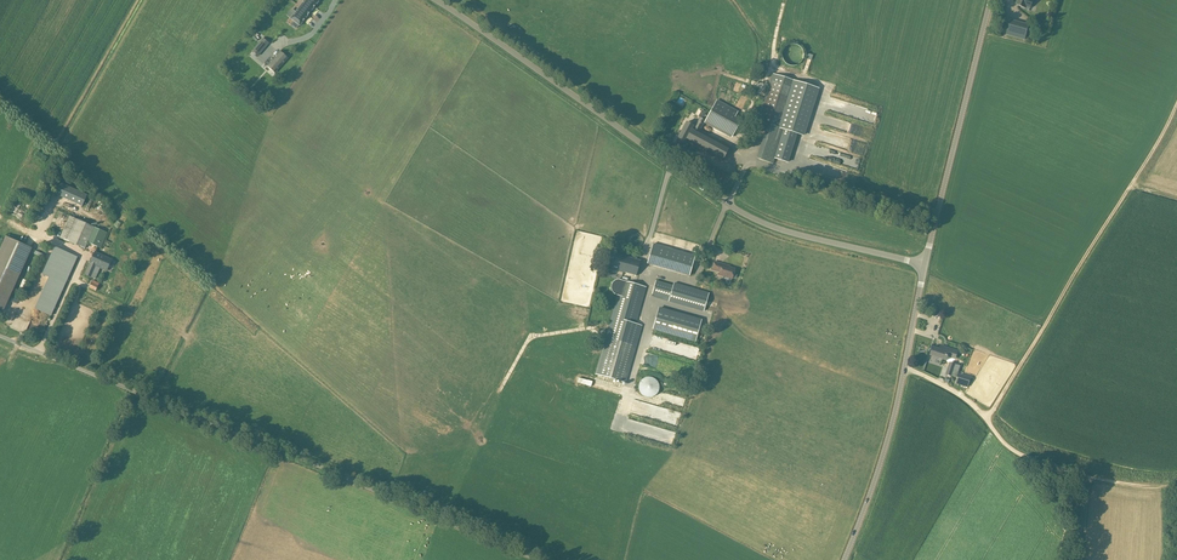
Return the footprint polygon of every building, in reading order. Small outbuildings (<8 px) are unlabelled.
[(301,5),(306,9),(303,12),(308,15),(310,12),(318,1),(317,0),(303,0),(304,1),(301,5)] [(1016,5),(1026,8),(1026,7),(1031,9),(1033,0),(1018,0),(1016,5)] [(291,18),(290,19),(294,22),(292,25),(296,28),(299,25),(300,26),(308,15),(303,12),(306,9),(301,5),(291,18)] [(1029,25),(1010,19),(1006,34),(1025,40),(1029,25)] [(263,38),(260,42),(266,47),(269,43),(263,38)] [(789,45),(789,61),(802,61),(802,44),(789,45)] [(255,47),(252,51),(258,56),(261,52),(255,47)] [(275,73),(288,58),(280,51),(267,66),(275,73)] [(775,160),(789,164),(798,134),(804,136),(819,88),(772,74),(756,127),(768,130),(759,159),(773,164),(775,160)] [(694,127),(693,126),(694,126),(686,122),(677,138),(684,142),(685,141),(722,161),(730,147),(700,130),(704,123),(732,138),(741,120),(735,117),(738,111),(717,100),(708,116),(705,115),(703,119),(700,117),(694,127)] [(825,167),(826,163),(809,159),(807,169),(820,172),(822,166),(825,167)] [(706,162),(701,171),(727,184),(732,175),(706,162)] [(53,195),(82,206),(87,194),(58,183),(53,195)] [(85,247),(94,226),(71,215),(61,236),(85,247)] [(97,228),(91,243),(101,248),(108,233),(97,228)] [(32,248),(6,237),(0,249),(0,308),(4,310),(32,248)] [(695,256),(653,244),(647,264),(689,276),(695,256)] [(38,307),(53,314),(80,258),(57,247),(44,273),(52,277),(38,307)] [(108,269),(113,258),(96,252),(92,263),(108,269)] [(611,252),(606,267),(605,271),(611,273),(612,268),(636,275),(640,261),(611,252)] [(719,275),(723,276),(722,281),(723,283),(729,284),(730,284),(731,279),(732,279),(735,269),(722,265),(722,264),(714,262),(712,270),(720,272),(719,275)] [(88,268),(86,274),(96,278),(98,272),(88,268)] [(91,287),(97,289),(100,282),(94,279),(91,287)] [(617,297),(606,338),(596,374),(625,382),(636,346),(642,325),(636,323),(646,287),(621,280),(618,279),(615,280),(613,282),(612,285),(611,289),(612,291),(614,293),(617,295),(616,297),(617,297)] [(667,299),(669,299),(668,302),(703,312),(709,293),(674,283),(673,285),(656,280),(652,294),(653,294),(652,297),(667,302),(667,299)] [(700,319),(659,307),(653,329),(696,342),(700,325),(702,319),(700,319)] [(948,357),(951,358),(956,359),(959,351),(945,347),(944,350),(933,347),(931,355),(947,360),(948,357)] [(952,377),(956,364),(950,362),(946,375),(952,377)] [(960,374),(956,384),(968,388),(971,378),(960,374)] [(578,377),(576,382),(591,387),(592,382),(578,377)] [(651,378),(648,378),(645,378),(642,380),(640,383),(639,385),(639,389),(640,392),(641,394),(644,396),(647,397),(650,397),(653,396),(656,394),(658,391),(659,388),(658,384),(657,381),(654,379),(651,378)]
